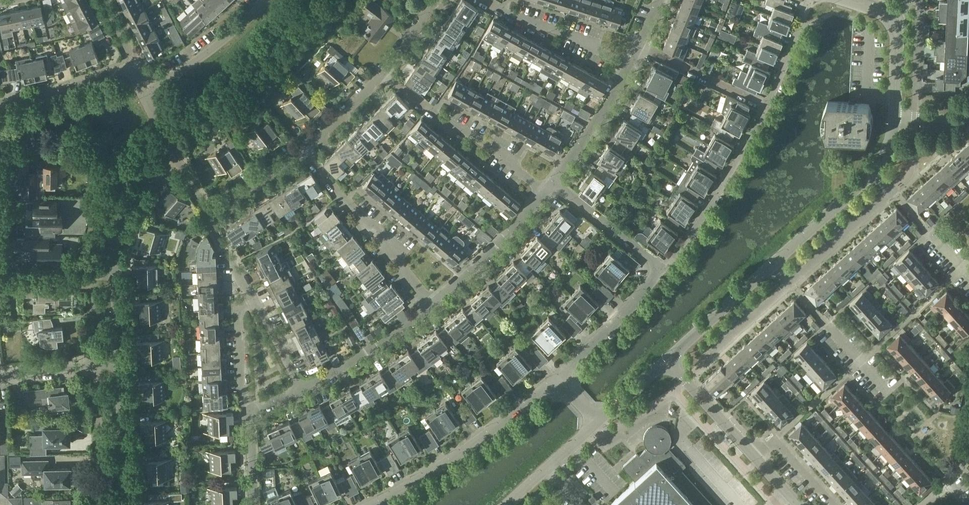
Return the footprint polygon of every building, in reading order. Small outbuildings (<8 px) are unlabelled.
[(49,9),(52,7),(51,0),(43,0),(45,10),(49,9)] [(72,10),(88,2),(87,0),(67,0),(61,3),(66,13),(72,10)] [(140,0),(138,0),(123,8),(128,17),(144,9),(140,0)] [(215,13),(203,0),(196,0),(192,3),(195,6),(207,20),(215,13)] [(215,13),(222,6),(217,0),(203,0),(215,13)] [(376,41),(395,17),(381,6),(380,6),(372,0),(368,0),(361,9),(372,17),(362,30),(376,41)] [(452,12),(468,22),(471,18),(478,9),(465,0),(460,0),(452,12)] [(556,6),(566,9),(569,0),(558,0),(556,6)] [(566,9),(576,12),(580,0),(569,0),(566,9)] [(576,12),(587,16),(592,0),(580,0),(576,12)] [(587,16),(597,19),(603,0),(592,0),(587,16)] [(612,6),(614,1),(612,0),(603,0),(597,19),(607,22),(612,6)] [(691,0),(683,0),(680,7),(696,14),(700,4),(691,0)] [(771,16),(790,23),(793,13),(790,12),(792,6),(783,3),(775,0),(767,0),(765,3),(774,7),(771,16)] [(937,12),(959,13),(960,0),(949,0),(948,2),(940,2),(940,8),(937,8),(937,12)] [(968,14),(968,0),(960,0),(959,13),(968,14)] [(419,9),(422,4),(417,1),(414,6),(419,9)] [(76,19),(93,11),(88,2),(72,10),(66,13),(71,22),(76,19)] [(733,2),(728,14),(739,18),(744,6),(733,2)] [(41,5),(30,8),(34,25),(45,23),(41,5)] [(195,6),(188,13),(200,26),(207,20),(195,6)] [(621,17),(623,9),(612,6),(607,22),(618,25),(619,24),(624,25),(626,19),(621,17)] [(680,7),(676,17),(692,24),(696,14),(680,7)] [(30,8),(19,10),(23,28),(34,25),(30,8)] [(128,17),(133,27),(149,19),(144,9),(128,17)] [(19,10),(9,12),(13,30),(23,28),(19,10)] [(98,21),(93,11),(76,19),(71,22),(76,32),(98,21)] [(13,30),(9,12),(0,14),(0,26),(2,37),(14,35),(13,30)] [(452,12),(443,25),(459,36),(465,27),(468,22),(452,12)] [(947,22),(947,32),(958,32),(959,13),(937,12),(937,15),(939,16),(939,22),(947,22)] [(191,34),(200,26),(188,13),(179,21),(191,34)] [(959,13),(958,32),(968,33),(968,14),(959,13)] [(786,32),(790,23),(771,16),(768,24),(759,21),(756,26),(781,36),(783,30),(786,32)] [(692,24),(676,17),(672,27),(688,34),(692,24)] [(138,37),(154,28),(149,19),(133,27),(138,37)] [(493,43),(503,25),(493,19),(483,38),(493,43)] [(710,21),(708,28),(715,30),(717,24),(710,21)] [(88,30),(94,41),(105,36),(99,24),(88,30)] [(167,27),(170,32),(176,29),(174,24),(167,27)] [(433,39),(452,52),(454,47),(452,46),(459,36),(443,25),(440,30),(439,30),(433,39)] [(504,45),(513,30),(503,25),(493,43),(502,49),(504,45)] [(779,41),(781,36),(756,26),(753,34),(758,36),(759,34),(763,35),(759,44),(778,52),(782,42),(779,41)] [(672,27),(668,37),(684,44),(688,34),(672,27)] [(138,37),(143,46),(159,38),(154,28),(138,37)] [(176,29),(170,32),(170,33),(169,33),(174,45),(183,40),(176,29)] [(513,30),(504,45),(514,50),(522,35),(513,30)] [(722,30),(719,36),(734,42),(736,36),(722,30)] [(957,51),(958,32),(947,32),(947,41),(938,40),(938,46),(935,46),(935,50),(957,51)] [(958,32),(957,51),(968,52),(968,42),(968,38),(968,33),(958,32)] [(532,40),(522,35),(514,50),(511,55),(521,60),(523,56),(532,40)] [(663,48),(677,53),(675,56),(682,60),(688,46),(684,44),(668,37),(663,48)] [(164,48),(159,38),(143,46),(148,56),(164,48)] [(424,53),(440,64),(446,55),(448,57),(452,52),(433,39),(426,48),(427,49),(424,53)] [(532,40),(523,56),(533,61),(541,45),(532,40)] [(92,41),(81,45),(88,64),(99,60),(92,41)] [(778,52),(759,44),(756,53),(748,49),(745,54),(769,64),(771,59),(775,61),(778,52)] [(88,64),(81,45),(69,50),(76,68),(88,64)] [(332,45),(329,49),(334,54),(338,50),(332,45)] [(541,45),(533,61),(542,66),(550,51),(541,45)] [(721,50),(713,47),(710,54),(718,58),(721,50)] [(956,70),(957,51),(935,50),(935,54),(938,54),(937,60),(946,61),(945,70),(956,70)] [(550,51),(542,66),(539,70),(549,76),(560,56),(550,51)] [(956,70),(967,71),(968,62),(968,52),(957,51),(956,70)] [(703,52),(696,66),(699,68),(700,68),(707,54),(703,52)] [(433,73),(440,64),(424,53),(421,58),(420,57),(414,67),(423,73),(433,79),(436,75),(433,73)] [(37,59),(32,60),(36,79),(48,77),(45,63),(49,62),(47,54),(36,56),(37,59)] [(56,72),(62,70),(57,56),(57,54),(51,55),(56,72)] [(63,54),(57,56),(62,70),(67,68),(63,54)] [(767,70),(769,64),(745,54),(743,60),(751,64),(747,72),(766,80),(770,71),(767,70)] [(561,76),(570,61),(560,56),(549,76),(558,81),(561,76)] [(24,82),(36,79),(32,60),(31,57),(16,60),(18,71),(22,70),(24,82)] [(333,86),(340,78),(347,84),(355,74),(348,68),(337,58),(331,65),(327,62),(318,72),(333,86)] [(570,61),(561,76),(571,82),(579,66),(570,61)] [(654,66),(650,74),(658,79),(668,84),(672,76),(676,78),(679,71),(660,62),(658,68),(654,66)] [(589,72),(579,66),(571,82),(580,87),(589,72)] [(414,67),(405,81),(420,92),(427,83),(429,85),(433,79),(423,73),(414,67)] [(762,90),(766,80),(747,72),(741,70),(738,78),(735,77),(733,83),(756,93),(759,88),(762,90)] [(967,71),(956,70),(945,70),(945,79),(936,79),(936,85),(933,85),(933,89),(956,90),(956,86),(961,86),(961,79),(967,74),(967,71)] [(580,87),(590,92),(598,77),(589,72),(580,87)] [(303,77),(307,81),(311,76),(307,73),(303,77)] [(665,90),(668,84),(658,79),(650,74),(645,83),(649,85),(646,90),(656,96),(656,95),(665,100),(669,92),(665,90)] [(684,84),(681,90),(685,93),(693,79),(688,76),(687,77),(683,74),(679,81),(684,84)] [(608,82),(598,77),(590,92),(599,97),(608,82)] [(448,95),(458,101),(466,86),(456,80),(448,95)] [(293,95),(291,97),(283,104),(297,118),(304,111),(311,118),(321,109),(314,102),(304,91),(299,86),(291,92),(293,95)] [(458,101),(467,106),(476,91),(466,86),(458,101)] [(656,96),(646,90),(643,95),(640,93),(635,101),(653,111),(658,103),(653,101),(656,96)] [(476,91),(467,106),(477,111),(485,96),(476,91)] [(270,96),(266,92),(260,96),(264,101),(270,96)] [(409,106),(395,92),(383,104),(391,112),(396,118),(400,114),(409,106)] [(487,92),(485,96),(477,111),(487,117),(497,97),(487,92)] [(726,114),(745,124),(750,114),(746,112),(749,106),(727,95),(726,96),(721,112),(726,114)] [(487,117),(496,122),(507,102),(497,97),(487,117)] [(653,111),(635,101),(630,110),(633,112),(630,117),(641,123),(645,126),(646,123),(648,124),(652,119),(649,117),(653,111)] [(516,107),(507,102),(496,122),(505,127),(514,112),(516,107)] [(823,127),(823,129),(826,139),(868,141),(872,131),(872,129),(873,127),(873,126),(873,124),(873,122),(873,120),(873,118),(873,116),(872,114),(869,104),(847,103),(828,102),(824,112),(824,114),(823,116),(823,117),(822,119),(822,121),(822,123),(823,125),(823,127)] [(384,130),(393,122),(387,116),(391,112),(383,104),(371,116),(384,130)] [(591,113),(587,111),(581,107),(578,114),(587,119),(591,113)] [(523,117),(514,112),(505,127),(515,132),(523,117)] [(576,116),(570,113),(567,119),(572,122),(576,116)] [(711,126),(717,129),(733,137),(735,133),(739,135),(745,124),(726,114),(722,121),(715,118),(711,126)] [(358,127),(375,143),(379,139),(376,137),(384,130),(371,116),(367,120),(366,119),(358,127)] [(230,117),(223,122),(228,130),(235,124),(230,117)] [(533,122),(523,117),(515,132),(524,137),(533,122)] [(645,126),(641,123),(630,117),(628,121),(625,119),(619,128),(637,139),(642,130),(646,133),(649,128),(645,126)] [(404,125),(409,129),(415,122),(409,118),(404,125)] [(418,139),(429,126),(421,120),(410,133),(418,139)] [(272,149),(283,141),(281,138),(285,134),(280,127),(275,130),(268,121),(260,127),(258,124),(255,126),(255,125),(246,132),(259,148),(267,142),(272,149)] [(542,128),(533,122),(524,137),(534,143),(542,128)] [(678,127),(673,124),(665,137),(670,140),(678,127)] [(429,126),(418,139),(418,140),(415,144),(424,150),(427,147),(438,133),(429,126)] [(545,129),(542,128),(534,143),(543,148),(554,128),(551,126),(549,126),(547,126),(546,128),(545,129)] [(347,139),(360,153),(368,145),(370,148),(375,143),(358,127),(350,135),(351,136),(347,139)] [(554,128),(543,148),(553,153),(564,133),(554,128)] [(617,138),(614,142),(628,152),(631,147),(637,139),(619,128),(614,136),(617,138)] [(717,129),(709,144),(728,154),(734,144),(730,142),(733,137),(717,129)] [(427,147),(435,153),(446,140),(438,133),(427,147)] [(336,152),(348,165),(350,167),(354,163),(352,161),(360,153),(347,139),(343,143),(342,143),(334,150),(335,151),(336,152)] [(443,161),(455,147),(446,140),(435,153),(443,161)] [(218,174),(226,168),(231,176),(243,169),(234,154),(239,151),(232,141),(231,141),(228,143),(227,144),(229,148),(221,153),(219,150),(216,151),(207,157),(218,174)] [(628,152),(614,142),(611,147),(608,145),(603,153),(619,165),(623,160),(624,161),(629,154),(627,153),(628,152)] [(709,144),(705,152),(697,147),(693,154),(716,167),(718,163),(722,165),(728,154),(709,144)] [(656,150),(663,154),(666,150),(659,146),(656,150)] [(443,161),(452,168),(463,154),(455,147),(443,161)] [(382,157),(386,154),(381,149),(378,153),(382,157)] [(968,173),(968,172),(968,158),(961,150),(954,157),(968,173)] [(336,152),(335,151),(323,163),(336,177),(344,168),(345,168),(348,165),(336,152)] [(387,158),(394,165),(399,159),(392,153),(387,158)] [(600,163),(597,168),(614,180),(617,174),(614,172),(619,165),(603,153),(597,161),(600,163)] [(449,171),(457,178),(471,162),(463,154),(452,168),(449,171)] [(713,172),(716,167),(693,154),(691,157),(692,160),(693,161),(687,170),(710,184),(716,174),(713,172)] [(960,180),(968,173),(954,157),(946,163),(958,177),(960,180)] [(9,167),(8,175),(13,175),(13,182),(23,182),(22,196),(35,196),(36,174),(27,173),(27,160),(13,159),(13,167),(9,167)] [(457,178),(465,185),(479,168),(471,162),(457,178)] [(958,177),(946,163),(939,170),(950,183),(951,183),(958,177)] [(38,168),(37,197),(45,198),(45,185),(57,186),(57,176),(66,176),(66,166),(44,166),(44,168),(38,168)] [(477,189),(488,176),(479,168),(465,185),(474,192),(476,189),(477,189)] [(609,186),(614,180),(597,168),(594,172),(591,170),(585,178),(601,190),(605,185),(607,187),(609,186)] [(700,192),(704,194),(710,184),(687,170),(678,184),(697,197),(700,192)] [(950,183),(939,170),(931,177),(946,193),(953,186),(951,183),(950,183)] [(296,181),(307,197),(321,188),(311,172),(306,175),(296,181)] [(363,186),(371,192),(382,179),(385,175),(382,173),(379,177),(374,173),(363,186)] [(385,175),(382,179),(371,192),(379,200),(393,183),(394,183),(386,176),(385,175)] [(485,196),(496,182),(488,176),(477,189),(485,196)] [(946,193),(931,177),(923,184),(935,197),(938,200),(946,193)] [(596,198),(601,190),(585,178),(579,186),(582,188),(578,193),(595,206),(599,200),(596,198)] [(287,187),(283,190),(293,206),(307,197),(296,181),(287,187)] [(504,189),(496,182),(485,196),(493,203),(504,189)] [(379,200),(388,207),(399,194),(402,190),(394,183),(393,183),(379,200)] [(636,188),(631,184),(627,189),(633,194),(636,188)] [(694,202),(697,197),(678,184),(669,199),(673,201),(691,213),(697,204),(694,202)] [(935,197),(923,184),(916,191),(928,204),(935,197)] [(157,203),(173,217),(186,203),(167,186),(161,192),(165,195),(157,203)] [(501,210),(512,196),(504,189),(493,203),(501,210)] [(968,192),(966,189),(960,194),(963,197),(968,192)] [(292,207),(293,206),(283,190),(268,199),(270,202),(276,211),(279,215),(283,212),(287,219),(296,213),(292,207)] [(928,204),(916,191),(907,198),(919,211),(928,204)] [(388,207),(396,214),(407,201),(399,194),(388,207)] [(957,202),(963,197),(960,194),(955,199),(957,202)] [(521,203),(512,196),(501,210),(510,217),(521,203)] [(260,205),(254,208),(265,224),(274,218),(271,214),(276,211),(270,202),(268,199),(260,205)] [(26,226),(26,235),(41,235),(41,236),(56,236),(56,230),(61,230),(61,211),(56,210),(56,202),(35,201),(35,213),(41,214),(41,226),(26,226)] [(416,208),(407,201),(396,214),(404,221),(416,208)] [(670,213),(667,218),(678,225),(681,221),(684,223),(691,213),(673,201),(667,211),(670,213)] [(953,206),(951,203),(945,208),(948,211),(953,206)] [(240,217),(252,235),(257,232),(255,230),(265,224),(254,208),(240,217)] [(318,223),(324,230),(339,218),(333,210),(330,212),(327,208),(306,224),(307,225),(307,226),(308,227),(309,228),(311,228),(313,227),(315,226),(318,223)] [(404,221),(413,228),(424,215),(416,208),(404,221)] [(901,228),(909,221),(897,208),(889,215),(901,228)] [(942,216),(948,211),(945,208),(939,213),(942,216)] [(560,210),(552,219),(567,231),(574,223),(574,222),(577,218),(566,209),(563,213),(560,210)] [(413,228),(421,235),(432,222),(424,215),(413,228)] [(889,215),(882,222),(896,238),(904,231),(901,228),(889,215)] [(252,235),(240,217),(226,227),(236,243),(245,237),(247,239),(252,235)] [(935,223),(930,217),(927,220),(932,226),(935,223)] [(346,225),(339,218),(324,230),(330,238),(325,241),(329,246),(346,232),(343,228),(346,225)] [(660,220),(658,223),(653,229),(671,242),(678,232),(674,230),(678,225),(667,218),(664,222),(660,220)] [(547,231),(544,235),(555,245),(560,249),(572,236),(567,231),(552,219),(544,228),(547,231)] [(140,246),(160,252),(166,233),(163,232),(165,226),(147,221),(146,227),(141,226),(139,234),(143,235),(140,246)] [(429,242),(441,229),(440,228),(432,222),(421,235),(429,242)] [(882,222),(874,229),(886,241),(889,244),(896,238),(882,222)] [(498,230),(490,223),(486,228),(494,235),(498,230)] [(429,242),(437,248),(448,235),(451,232),(443,225),(440,228),(441,229),(429,242)] [(492,238),(479,227),(474,232),(487,243),(492,238)] [(186,232),(177,229),(175,236),(184,239),(186,232)] [(664,251),(671,242),(653,229),(648,236),(642,232),(641,232),(639,232),(637,232),(634,236),(656,254),(660,248),(664,251)] [(878,248),(886,241),(874,229),(867,236),(878,248)] [(922,234),(917,229),(914,231),(919,237),(922,234)] [(350,237),(346,232),(329,246),(333,251),(337,248),(343,255),(359,242),(353,234),(350,237)] [(214,248),(207,234),(205,235),(204,236),(202,237),(201,239),(200,241),(199,242),(198,244),(197,246),(197,248),(196,250),(196,252),(197,254),(197,261),(189,262),(190,270),(197,269),(197,270),(213,269),(213,263),(216,262),(216,255),(212,255),(212,254),(213,251),(213,250),(214,248)] [(437,248),(446,256),(461,238),(458,235),(457,235),(455,235),(453,236),(452,238),(448,235),(437,248)] [(551,249),(555,245),(544,235),(540,239),(537,237),(529,245),(543,258),(551,249)] [(878,248),(867,236),(859,242),(873,258),(881,251),(878,248)] [(18,238),(17,249),(30,249),(30,262),(54,262),(54,260),(61,260),(61,246),(49,246),(49,238),(18,238)] [(454,263),(457,260),(460,263),(468,256),(463,252),(465,250),(462,247),(464,245),(464,243),(464,241),(463,240),(461,238),(446,256),(454,263)] [(912,244),(909,240),(903,246),(906,249),(912,244)] [(347,272),(349,270),(366,257),(362,252),(365,250),(359,242),(343,255),(349,262),(343,267),(347,272)] [(852,249),(863,262),(866,265),(873,258),(859,242),(852,249)] [(257,268),(279,257),(272,245),(255,254),(259,260),(254,262),(257,268)] [(524,256),(520,260),(530,270),(534,266),(535,267),(543,258),(529,245),(521,254),(524,256)] [(901,254),(906,249),(903,246),(898,250),(901,254)] [(852,249),(844,256),(855,269),(863,262),(852,249)] [(610,252),(602,261),(621,278),(629,268),(628,267),(631,263),(637,268),(641,264),(624,250),(617,258),(610,252)] [(894,264),(901,272),(917,258),(910,250),(894,264)] [(312,251),(306,255),(306,256),(309,261),(315,257),(312,251)] [(897,257),(894,254),(888,259),(891,262),(897,257)] [(855,269),(844,256),(836,263),(848,276),(855,269)] [(289,268),(291,267),(287,260),(281,262),(279,257),(257,268),(264,281),(268,278),(289,268)] [(369,261),(366,257),(349,270),(353,275),(357,272),(362,279),(378,267),(372,259),(369,261)] [(917,258),(901,272),(908,280),(924,266),(917,258)] [(886,267),(891,262),(888,259),(883,264),(886,267)] [(535,275),(530,271),(530,270),(520,260),(516,265),(513,262),(505,270),(518,283),(524,278),(528,282),(535,275)] [(602,261),(594,271),(613,287),(621,278),(602,261)] [(840,283),(848,276),(836,263),(829,270),(840,283)] [(138,285),(159,284),(159,264),(133,265),(133,273),(138,273),(138,285)] [(908,280),(916,288),(932,274),(924,266),(908,280)] [(362,292),(365,297),(385,281),(382,277),(385,274),(378,267),(362,279),(368,287),(362,292)] [(216,268),(213,269),(197,270),(198,284),(222,283),(222,275),(217,276),(216,268)] [(291,282),(295,280),(289,268),(268,278),(271,285),(267,287),(270,293),(291,282)] [(881,271),(879,268),(873,273),(876,276),(881,271)] [(325,270),(319,275),(318,275),(327,287),(334,282),(325,270)] [(512,289),(518,283),(505,270),(497,278),(499,281),(495,285),(505,295),(509,300),(516,293),(512,289)] [(833,290),(840,283),(829,270),(821,277),(833,290)] [(870,281),(876,276),(873,273),(868,278),(870,281)] [(880,276),(885,282),(888,279),(883,274),(880,276)] [(932,274),(916,288),(923,297),(939,282),(932,274)] [(885,282),(880,276),(877,279),(882,285),(885,282)] [(825,296),(833,290),(821,277),(814,284),(825,296)] [(382,304),(398,291),(391,283),(389,286),(385,281),(365,297),(369,302),(370,302),(375,309),(380,306),(382,304)] [(61,294),(61,292),(61,282),(19,282),(19,294),(37,294),(37,303),(33,303),(33,312),(45,312),(45,306),(49,306),(49,300),(55,300),(55,294),(61,294)] [(291,282),(270,293),(273,299),(277,297),(280,303),(298,294),(291,282)] [(866,285),(863,282),(858,287),(861,290),(866,285)] [(222,289),(222,283),(198,284),(199,297),(218,296),(218,292),(221,292),(221,289),(222,289)] [(601,283),(597,287),(610,299),(614,294),(606,287),(603,284),(601,283)] [(339,294),(341,296),(342,296),(344,294),(344,293),(342,291),(341,291),(338,287),(336,288),(333,284),(328,288),(334,297),(339,294)] [(825,296),(814,284),(806,291),(818,303),(825,296)] [(501,300),(505,295),(495,285),(491,289),(489,286),(480,294),(493,308),(501,300)] [(580,286),(572,295),(590,312),(598,303),(580,286)] [(597,287),(593,292),(598,296),(606,303),(610,299),(597,287)] [(853,297),(861,290),(858,287),(853,291),(851,289),(848,292),(853,297)] [(850,303),(858,311),(874,296),(867,288),(863,292),(850,303)] [(904,294),(899,288),(896,291),(901,297),(904,294)] [(382,304),(380,306),(385,313),(381,316),(385,321),(405,306),(401,301),(404,299),(398,291),(382,304)] [(942,311),(955,299),(947,291),(935,303),(942,311)] [(893,293),(890,296),(896,302),(899,299),(893,293)] [(140,321),(161,320),(160,300),(157,300),(157,294),(139,295),(139,301),(135,301),(135,310),(140,309),(140,321)] [(279,312),(282,317),(304,306),(298,294),(280,303),(284,309),(279,312)] [(484,316),(493,308),(480,294),(471,302),(474,304),(469,308),(479,319),(483,315),(484,316)] [(328,295),(322,299),(328,308),(334,304),(328,295)] [(573,312),(566,320),(578,332),(582,328),(574,320),(578,317),(581,321),(590,312),(572,295),(563,303),(573,312)] [(851,298),(848,295),(843,301),(845,304),(851,298)] [(218,303),(218,296),(199,297),(199,311),(223,310),(223,303),(218,303)] [(882,305),(874,296),(858,311),(865,319),(877,308),(878,308),(882,305)] [(912,303),(907,297),(903,300),(908,305),(912,303)] [(341,298),(336,302),(335,302),(340,308),(346,304),(341,298)] [(962,307),(955,299),(942,311),(950,319),(962,307)] [(795,301),(787,308),(798,321),(806,313),(795,301)] [(840,309),(845,304),(843,301),(837,305),(840,309)] [(906,307),(901,302),(898,305),(903,310),(906,307)] [(293,328),(310,319),(304,306),(282,317),(286,324),(290,322),(293,328)] [(339,313),(336,307),(330,310),(333,316),(339,313)] [(962,307),(950,319),(957,327),(968,316),(968,315),(962,307)] [(475,323),(479,319),(469,308),(465,312),(463,309),(454,316),(466,331),(475,323)] [(787,308),(779,315),(790,328),(798,321),(787,308)] [(885,316),(878,308),(877,308),(865,319),(872,327),(885,316)] [(199,311),(200,325),(219,324),(219,317),(224,317),(223,310),(199,311)] [(833,315),(828,310),(825,312),(830,318),(833,315)] [(779,315),(771,323),(782,335),(785,339),(793,332),(790,328),(779,315)] [(457,338),(466,331),(454,316),(445,324),(447,327),(443,330),(452,341),(453,340),(455,344),(459,341),(457,338)] [(892,325),(885,316),(872,327),(880,336),(892,325)] [(957,327),(965,335),(968,331),(968,316),(957,327)] [(548,317),(540,325),(557,343),(566,335),(562,331),(548,317)] [(62,327),(52,328),(51,318),(34,319),(35,331),(39,330),(40,343),(44,344),(47,345),(51,345),(58,345),(57,339),(64,338),(62,327)] [(343,318),(335,322),(338,328),(346,325),(343,318)] [(316,331),(310,319),(293,328),(296,334),(292,336),(295,342),(316,331)] [(566,320),(561,324),(562,325),(565,328),(574,336),(578,332),(566,320)] [(820,327),(815,321),(812,324),(817,329),(820,327)] [(771,323),(763,330),(774,342),(782,335),(771,323)] [(219,331),(219,324),(200,325),(201,339),(225,338),(224,331),(219,331)] [(358,324),(353,327),(360,339),(365,336),(358,324)] [(374,330),(377,335),(384,330),(380,325),(374,330)] [(557,343),(540,325),(531,334),(548,352),(557,343)] [(344,334),(350,345),(356,342),(350,330),(344,334)] [(447,345),(452,341),(443,330),(438,334),(436,331),(427,338),(438,353),(447,346),(447,345)] [(763,330),(754,337),(769,353),(777,346),(774,342),(763,330)] [(306,353),(306,352),(323,343),(316,331),(295,342),(302,355),(306,353)] [(142,361),(163,360),(162,340),(159,340),(159,333),(141,334),(141,341),(137,341),(137,350),(142,350),(142,361)] [(806,334),(800,339),(803,342),(809,337),(806,334)] [(888,345),(895,353),(908,342),(901,334),(888,345)] [(761,361),(769,353),(754,337),(746,344),(758,357),(761,361)] [(225,344),(225,338),(201,339),(201,353),(220,352),(220,345),(225,344)] [(441,357),(438,353),(427,338),(417,345),(419,348),(415,351),(427,368),(441,357)] [(798,347),(803,342),(800,339),(795,344),(798,347)] [(795,353),(803,362),(815,351),(807,342),(795,353)] [(908,342),(895,353),(903,361),(915,350),(908,342)] [(329,356),(323,343),(306,352),(306,353),(309,359),(305,361),(308,367),(329,356)] [(758,357),(746,344),(738,352),(750,364),(758,357)] [(515,347),(506,355),(522,374),(532,366),(530,364),(534,361),(539,367),(544,363),(532,350),(530,352),(525,346),(519,351),(515,347)] [(536,346),(532,350),(544,363),(548,359),(536,346)] [(790,348),(784,353),(787,357),(793,352),(790,348)] [(903,361),(910,369),(922,358),(915,350),(903,361)] [(427,368),(415,351),(410,354),(408,351),(398,358),(409,373),(416,369),(419,373),(427,368)] [(810,370),(822,358),(815,351),(803,362),(810,370)] [(221,359),(220,352),(201,353),(202,366),(226,365),(226,358),(221,359)] [(738,352),(730,359),(742,371),(750,364),(738,352)] [(522,374),(506,355),(497,363),(513,382),(522,374)] [(412,378),(409,373),(398,358),(389,364),(391,368),(386,371),(397,388),(412,378)] [(829,367),(822,358),(810,370),(807,372),(814,381),(817,378),(829,367)] [(922,358),(910,369),(917,377),(930,366),(922,358)] [(730,359),(723,366),(734,379),(737,382),(745,375),(742,371),(730,359)] [(774,363),(768,368),(771,371),(777,366),(774,363)] [(202,366),(203,380),(222,379),(221,372),(226,372),(226,365),(202,366)] [(713,372),(727,387),(732,383),(734,385),(737,382),(737,383),(737,382),(734,379),(723,366),(722,365),(717,370),(717,369),(713,372)] [(917,377),(924,385),(937,374),(930,366),(917,377)] [(782,376),(785,373),(780,367),(777,370),(782,376)] [(829,382),(837,375),(829,367),(817,378),(814,381),(823,391),(830,384),(829,382)] [(765,376),(771,371),(768,368),(762,373),(765,376)] [(379,393),(387,388),(390,393),(397,388),(386,371),(382,374),(379,371),(369,377),(379,393)] [(706,380),(707,382),(704,384),(716,397),(719,395),(727,387),(713,372),(710,375),(711,376),(706,380)] [(144,401),(165,400),(164,380),(163,380),(163,373),(143,374),(143,381),(138,381),(139,390),(144,390),(144,401)] [(796,382),(799,379),(794,374),(791,377),(796,382)] [(937,374),(924,385),(932,393),(944,382),(937,374)] [(487,403),(496,395),(481,375),(471,383),(487,403)] [(502,376),(498,379),(509,393),(513,390),(502,376)] [(364,401),(364,402),(367,407),(375,402),(372,397),(379,393),(369,377),(359,383),(361,386),(357,389),(364,401)] [(757,378),(752,383),(755,386),(760,381),(757,378)] [(227,379),(222,379),(203,380),(203,394),(227,393),(227,379)] [(498,379),(493,383),(494,385),(496,388),(504,397),(509,393),(498,379)] [(790,387),(793,384),(789,379),(785,382),(790,387)] [(804,385),(799,379),(796,382),(801,388),(804,385)] [(944,382),(932,393),(939,402),(956,387),(948,379),(944,382)] [(765,381),(752,392),(760,401),(772,389),(765,381)] [(471,383),(462,391),(477,410),(487,403),(471,383)] [(755,386),(752,383),(746,387),(749,391),(755,386)] [(799,390),(793,384),(790,387),(795,393),(799,390)] [(840,403),(853,392),(845,384),(833,395),(840,403)] [(61,393),(61,387),(24,392),(26,404),(50,401),(50,408),(69,405),(70,405),(71,404),(72,402),(71,400),(70,399),(69,399),(68,399),(67,393),(61,393)] [(803,390),(808,396),(811,393),(806,388),(803,390)] [(359,404),(364,402),(364,401),(357,389),(352,392),(350,389),(340,394),(349,411),(359,405),(359,404)] [(772,389),(760,401),(767,408),(779,397),(772,389)] [(736,397),(739,400),(744,395),(741,392),(736,397)] [(847,411),(860,400),(853,392),(840,403),(847,411)] [(228,407),(227,393),(203,394),(204,408),(228,407)] [(767,408),(774,416),(791,401),(784,393),(779,397),(767,408)] [(806,398),(801,393),(798,396),(803,401),(806,398)] [(327,406),(337,425),(352,416),(349,411),(340,394),(329,400),(331,404),(327,406)] [(867,408),(860,400),(847,411),(855,419),(867,408)] [(9,454),(8,454),(15,454),(15,449),(9,449),(8,440),(8,441),(3,441),(2,414),(8,414),(8,401),(0,401),(0,454),(9,454)] [(798,410),(791,401),(774,416),(782,425),(798,410)] [(472,421),(462,407),(457,411),(457,412),(454,414),(445,402),(435,409),(450,430),(460,423),(457,419),(460,416),(467,425),(472,421)] [(466,404),(462,407),(472,421),(476,418),(470,409),(467,405),(466,404)] [(320,405),(309,411),(318,428),(324,424),(328,429),(337,425),(327,406),(322,409),(320,405)] [(874,416),(867,408),(855,419),(862,427),(874,416)] [(450,430),(435,409),(425,416),(439,437),(450,430)] [(302,435),(301,435),(304,441),(313,436),(310,432),(318,428),(309,411),(299,416),(301,420),(296,422),(302,435)] [(208,414),(208,433),(230,432),(229,421),(234,421),(233,413),(208,414)] [(824,418),(819,413),(816,415),(821,421),(824,418)] [(882,424),(874,416),(862,427),(869,435),(882,424)] [(146,441),(167,440),(166,420),(140,421),(141,430),(146,429),(146,441)] [(296,437),(301,435),(302,435),(296,422),(291,424),(289,421),(278,426),(286,443),(297,438),(296,437)] [(823,423),(828,429),(831,426),(826,421),(823,423)] [(797,442),(810,431),(802,423),(790,434),(797,442)] [(889,432),(882,424),(869,435),(876,443),(889,432)] [(658,425),(657,425),(653,426),(649,428),(646,430),(645,433),(644,437),(644,441),(645,445),(647,448),(639,455),(637,453),(622,467),(635,481),(608,504),(713,504),(681,470),(685,466),(668,447),(669,445),(670,442),(671,439),(671,436),(670,434),(668,431),(666,428),(662,426),(659,426),(658,425)] [(69,428),(61,428),(61,426),(54,426),(54,428),(46,428),(46,432),(30,432),(31,454),(46,454),(46,444),(69,444),(69,428)] [(275,447),(275,448),(286,443),(278,426),(267,430),(269,434),(264,436),(267,443),(260,446),(263,452),(275,447)] [(831,426),(828,429),(833,434),(836,432),(831,426)] [(398,433),(411,455),(421,448),(408,427),(398,433)] [(439,444),(429,430),(424,433),(434,448),(439,444)] [(797,442),(804,450),(817,439),(810,431),(797,442)] [(896,440),(889,432),(876,443),(884,452),(896,440)] [(398,433),(387,440),(400,461),(411,455),(398,433)] [(429,451),(434,448),(424,433),(419,436),(429,451)] [(837,440),(842,445),(846,442),(840,437),(837,440)] [(804,450),(812,458),(824,447),(817,439),(804,450)] [(896,440),(884,452),(891,460),(903,448),(896,440)] [(846,442),(842,445),(847,451),(850,448),(846,442)] [(812,458),(819,466),(832,455),(824,447),(812,458)] [(911,456),(903,448),(891,460),(898,468),(911,456)] [(209,451),(210,471),(231,470),(231,459),(236,459),(235,450),(209,451)] [(370,450),(359,456),(371,478),(382,472),(370,450)] [(819,466),(826,474),(842,460),(835,452),(832,455),(819,466)] [(391,454),(386,456),(395,472),(400,469),(394,459),(392,455),(391,454)] [(20,455),(10,456),(10,466),(21,466),(20,455)] [(355,473),(346,478),(354,494),(359,491),(354,481),(358,479),(362,486),(372,481),(373,481),(371,478),(359,456),(348,462),(355,473)] [(395,472),(386,456),(380,460),(389,475),(395,472)] [(918,464),(911,456),(898,468),(905,476),(918,464)] [(860,458),(857,461),(862,467),(865,464),(860,458)] [(148,480),(169,479),(168,459),(142,461),(143,469),(147,469),(148,480)] [(45,482),(45,484),(70,484),(70,480),(72,480),(72,472),(70,472),(70,468),(48,468),(48,460),(23,461),(23,473),(24,473),(45,472),(45,475),(43,475),(42,476),(41,477),(41,479),(42,481),(43,482),(45,482)] [(849,468),(842,460),(826,474),(833,482),(849,468)] [(925,472),(918,464),(905,476),(913,484),(925,472)] [(841,490),(856,476),(849,468),(833,482),(841,490)] [(331,471),(320,476),(330,499),(341,493),(341,492),(345,490),(348,497),(354,494),(346,478),(345,479),(343,475),(335,480),(331,471)] [(933,481),(925,472),(913,484),(921,492),(921,491),(925,495),(935,486),(932,482),(933,481)] [(874,474),(871,477),(877,483),(880,480),(874,474)] [(319,504),(330,499),(320,476),(308,481),(319,504)] [(856,476),(841,490),(848,498),(861,487),(864,484),(856,476)] [(18,484),(10,491),(15,496),(23,489),(18,484)] [(886,493),(889,491),(884,485),(881,488),(886,493)] [(267,499),(270,504),(283,504),(279,494),(275,486),(275,487),(264,491),(267,499)] [(237,487),(211,488),(212,504),(233,504),(233,496),(237,496),(237,487)] [(868,495),(861,487),(848,498),(854,504),(857,504),(868,495)] [(305,498),(302,491),(292,495),(290,489),(279,494),(283,504),(308,504),(305,498)] [(889,491),(886,493),(891,499),(894,496),(889,491)] [(149,494),(149,501),(144,501),(144,504),(170,504),(170,500),(182,500),(182,493),(170,493),(149,494)] [(305,498),(308,504),(315,504),(310,495),(305,498)] [(597,499),(593,495),(589,499),(593,503),(597,499)] [(875,503),(868,495),(857,504),(873,504),(875,503)] [(41,504),(41,496),(24,497),(23,497),(23,502),(24,502),(24,504),(70,504),(70,501),(54,501),(54,504),(41,504)]
